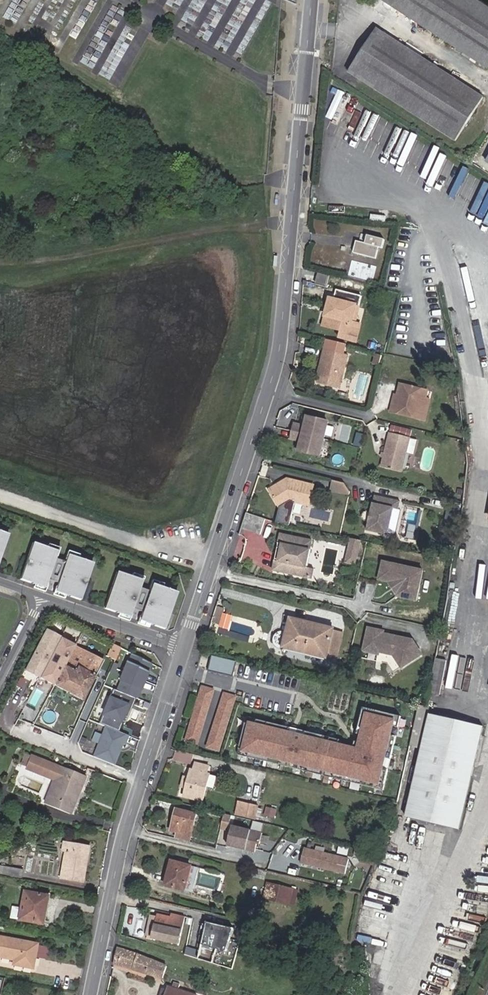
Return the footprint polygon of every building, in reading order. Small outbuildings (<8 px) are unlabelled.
[(481,0),(385,0),(487,67),(487,4),(481,0)] [(485,98),(378,29),(350,73),(456,142),(485,98)] [(455,199),(469,172),(462,168),(448,195),(455,199)] [(356,241),(354,253),(376,259),(379,247),(383,248),(385,240),(361,234),(360,238),(359,238),(358,242),(356,241)] [(350,274),(375,281),(379,266),(354,259),(350,274)] [(328,276),(318,274),(316,284),(326,286),(328,276)] [(362,296),(336,289),(334,299),(330,298),(327,308),(331,309),(330,314),(326,313),(323,326),(340,331),(345,332),(350,329),(356,307),(359,308),(362,296)] [(345,332),(340,331),(338,338),(356,343),(360,325),(355,324),(359,308),(356,307),(350,329),(345,332)] [(320,369),(321,369),(318,384),(339,390),(348,355),(324,350),(320,369)] [(382,356),(376,354),(373,364),(379,366),(382,356)] [(390,412),(416,419),(419,409),(423,411),(426,399),(428,391),(400,384),(398,392),(401,393),(400,396),(395,395),(390,412)] [(419,409),(416,419),(425,421),(431,400),(426,399),(423,411),(419,409)] [(328,422),(305,416),(304,422),(305,424),(305,427),(293,424),(290,437),(301,440),(300,443),(298,444),(296,450),(319,456),(328,422)] [(411,437),(390,432),(382,468),(403,472),(411,437)] [(313,486),(287,479),(281,482),(283,484),(280,486),(277,485),(269,490),(281,508),(290,502),(308,507),(313,486)] [(346,484),(334,481),(332,488),(351,494),(352,491),(346,484)] [(369,522),(367,530),(388,536),(395,510),(399,511),(401,502),(375,496),(371,512),(369,522)] [(369,522),(371,512),(369,512),(367,511),(365,512),(363,514),(362,515),(362,516),(362,518),(363,519),(364,520),(369,522)] [(247,514),(242,528),(271,538),(275,522),(247,514)] [(312,578),(314,568),(305,566),(310,538),(279,532),(272,571),(312,578)] [(355,566),(361,540),(352,539),(347,564),(355,566)] [(52,550),(32,543),(20,580),(40,587),(42,582),(47,584),(55,556),(51,555),(52,550)] [(77,599),(90,563),(71,557),(69,561),(64,559),(54,587),(59,588),(58,593),(77,599)] [(416,601),(423,571),(382,562),(378,580),(399,585),(396,596),(416,601)] [(135,578),(115,572),(102,608),(122,615),(124,611),(129,612),(138,585),(133,583),(135,578)] [(162,629),(174,592),(155,585),(153,590),(148,588),(139,615),(144,617),(142,622),(162,629)] [(459,601),(453,601),(448,630),(454,631),(459,601)] [(221,615),(224,607),(217,605),(215,613),(221,615)] [(219,624),(221,615),(215,613),(212,622),(219,624)] [(334,629),(291,619),(284,648),(327,658),(327,656),(330,644),(333,631),(334,629)] [(423,655),(414,641),(388,635),(388,638),(382,637),(383,632),(369,629),(362,659),(389,664),(396,674),(423,655)] [(102,660),(44,631),(40,640),(24,670),(82,700),(102,660)] [(337,658),(343,634),(333,631),(330,644),(327,656),(337,658)] [(151,664),(130,653),(126,662),(123,661),(114,690),(138,700),(151,664)] [(243,696),(242,703),(273,710),(279,685),(232,673),(227,692),(243,696)] [(199,744),(216,688),(202,684),(184,740),(199,744)] [(133,701),(111,690),(97,724),(119,731),(133,701)] [(225,699),(242,703),(243,696),(227,692),(225,699)] [(408,702),(419,705),(421,695),(410,692),(408,702)] [(245,719),(237,753),(377,783),(392,714),(361,707),(353,742),(245,719)] [(418,707),(409,746),(419,748),(427,709),(418,707)] [(485,726),(429,713),(405,818),(460,831),(485,726)] [(129,737),(103,728),(92,757),(114,767),(129,737)] [(70,813),(77,796),(70,793),(77,775),(60,767),(24,753),(19,765),(25,767),(24,769),(54,781),(45,802),(70,813)] [(192,769),(190,778),(187,789),(185,797),(203,802),(210,774),(207,773),(209,765),(197,763),(195,770),(192,769)] [(70,793),(77,796),(84,778),(77,775),(70,793)] [(187,789),(190,778),(183,776),(181,788),(187,789)] [(259,806),(239,802),(236,815),(256,819),(259,806)] [(278,809),(268,806),(265,815),(275,818),(278,809)] [(182,834),(181,839),(191,842),(198,814),(177,809),(172,831),(178,832),(182,834)] [(255,822),(240,819),(238,828),(253,832),(255,822)] [(82,865),(85,846),(62,842),(60,851),(64,852),(59,877),(82,882),(85,866),(82,865)] [(300,862),(344,874),(348,858),(304,846),(300,862)] [(185,891),(191,866),(172,861),(166,886),(185,891)] [(22,870),(4,866),(0,865),(0,874),(21,878),(22,870)] [(198,868),(191,866),(185,891),(192,892),(198,868)] [(295,888),(267,881),(263,898),(290,905),(295,888)] [(47,896),(23,891),(20,907),(12,905),(9,918),(41,924),(47,896)] [(172,918),(158,915),(157,918),(152,917),(147,936),(154,938),(153,939),(180,945),(186,913),(174,910),(172,918)] [(242,923),(216,918),(215,927),(239,932),(242,923)] [(0,936),(0,957),(11,959),(10,963),(30,967),(35,943),(0,936)] [(169,963),(119,948),(113,966),(164,981),(169,963)]
